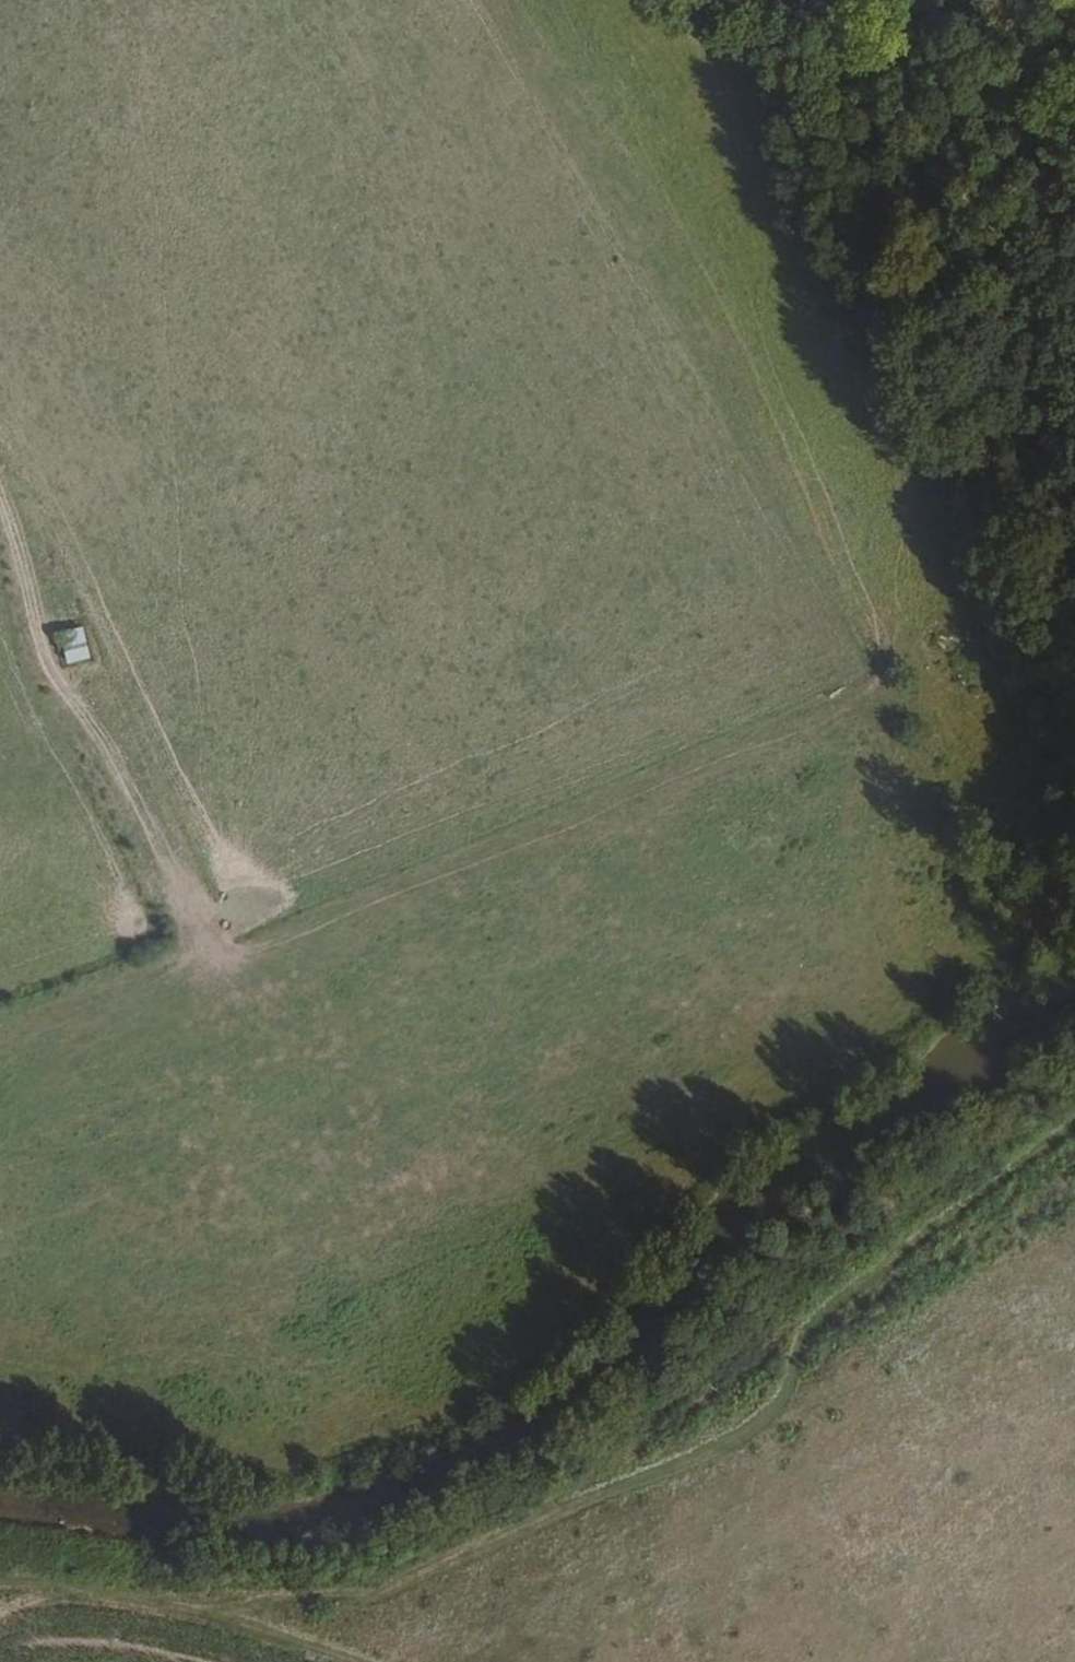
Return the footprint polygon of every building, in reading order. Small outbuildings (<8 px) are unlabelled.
[(65,663),(89,659),(83,626),(59,630),(65,663)]
